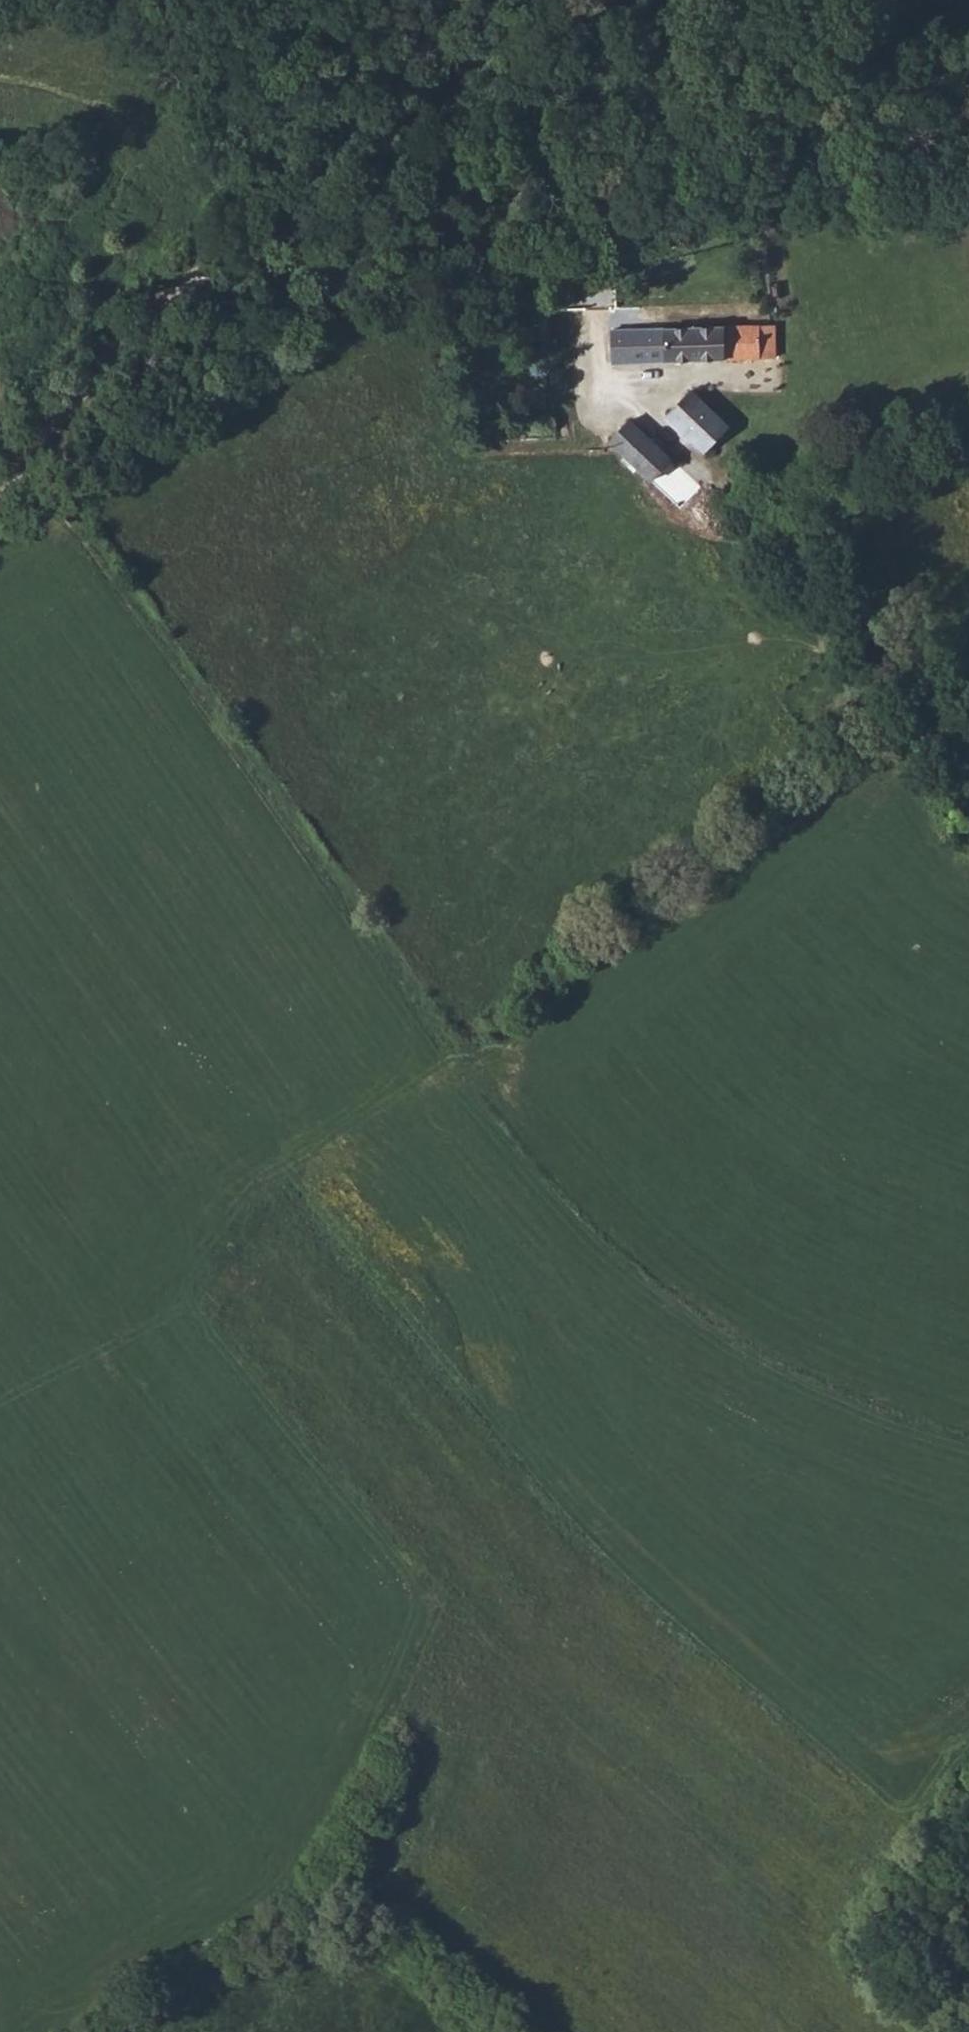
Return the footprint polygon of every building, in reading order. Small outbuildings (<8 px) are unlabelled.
[(785,317),(615,321),(616,356),(785,351),(785,317)] [(729,424),(708,405),(690,386),(665,412),(704,449),(729,424)] [(605,440),(648,476),(669,454),(646,431),(628,415),(605,440)]
